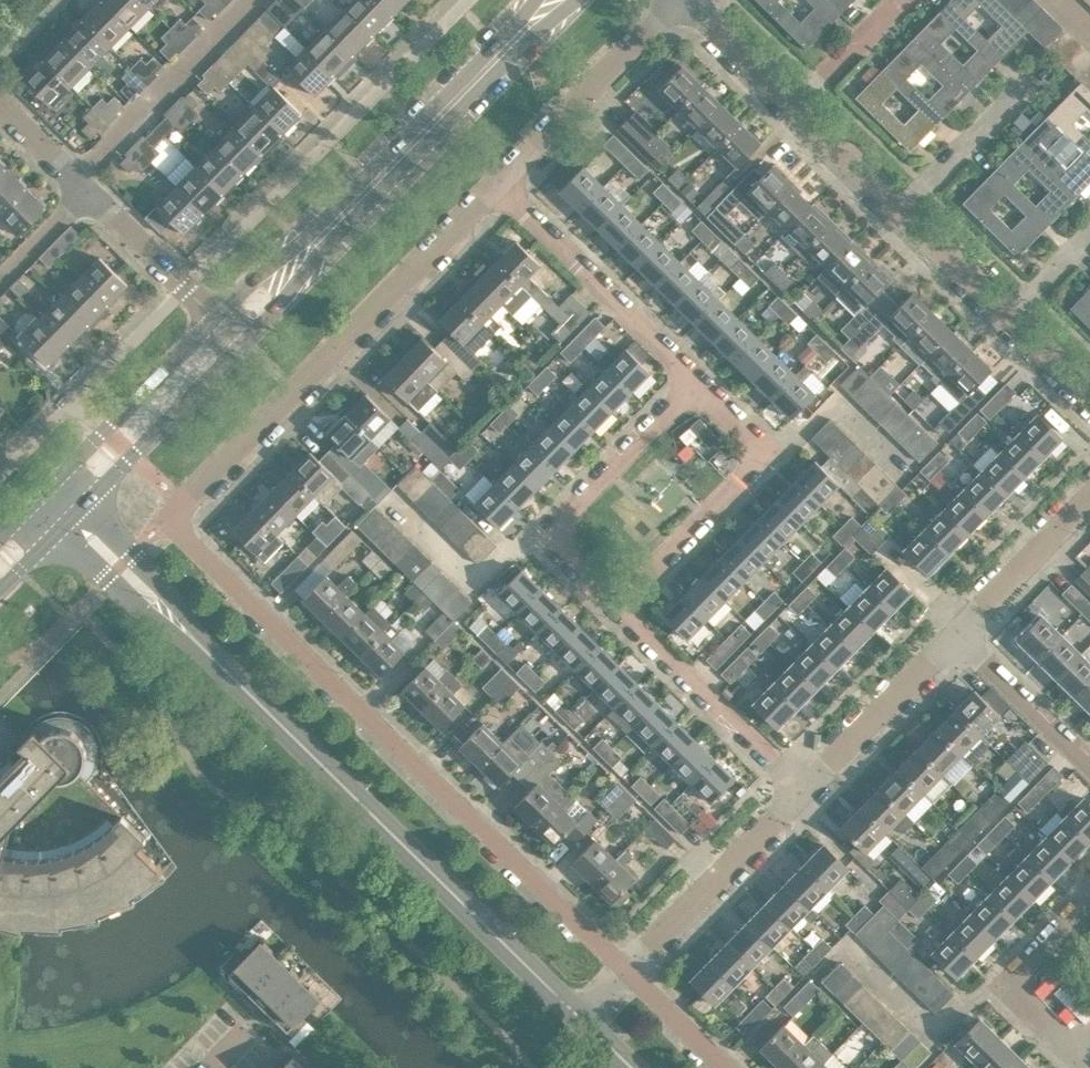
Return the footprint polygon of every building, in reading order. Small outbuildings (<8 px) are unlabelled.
[(102,0),(99,0),(81,18),(109,46),(129,26),(102,0)] [(142,0),(102,0),(129,26),(149,6),(142,0)] [(226,4),(222,0),(203,0),(205,2),(215,11),(217,13),(226,4)] [(266,8),(284,25),(293,15),(287,10),(278,1),(277,0),(274,0),(266,8)] [(287,10),(293,15),(303,5),(298,0),(278,0),(278,1),(287,10)] [(378,0),(351,0),(344,6),(373,34),(390,17),(392,19),(393,17),(391,15),(392,14),(378,0)] [(392,14),(406,0),(378,0),(392,14)] [(805,48),(839,13),(826,0),(808,0),(814,6),(800,21),(778,0),(757,0),(805,48)] [(839,13),(852,0),(826,0),(839,13)] [(997,0),(950,0),(939,10),(967,37),(975,28),(1003,55),(1027,30),(997,0)] [(1004,7),(1014,16),(1030,0),(1011,0),(1004,7)] [(1014,16),(1024,25),(1042,7),(1035,0),(1030,0),(1014,16)] [(198,9),(208,18),(215,11),(205,2),(198,9)] [(852,5),(845,12),(852,19),(859,12),(852,5)] [(373,34),(344,6),(325,26),(353,54),(370,36),(372,39),(374,37),(372,35),(373,34)] [(1042,7),(1024,25),(1033,35),(1051,16),(1042,7)] [(274,34),(284,25),(266,8),(257,17),(274,34)] [(1003,55),(975,28),(967,37),(939,10),(914,37),(968,90),(1003,55)] [(201,25),(192,16),(185,23),(194,32),(201,25)] [(1033,35),(1043,44),(1061,26),(1051,16),(1033,35)] [(187,44),(196,34),(194,32),(185,23),(179,17),(170,27),(187,44)] [(265,44),(265,43),(274,34),(257,17),(248,27),(265,44)] [(62,38),(90,66),(109,46),(81,18),(62,38)] [(354,57),(352,55),(353,54),(325,26),(305,46),(333,74),(334,74),(337,77),(349,64),(346,61),(351,56),(353,58),(354,57)] [(1061,26),(1043,44),(1052,54),(1070,35),(1061,26)] [(178,53),(187,44),(170,27),(161,36),(166,42),(176,51),(178,53)] [(265,44),(248,27),(239,36),(263,60),(273,51),(265,43),(265,44)] [(1070,35),(1052,54),(1062,63),(1080,44),(1070,35)] [(42,58),(70,86),(90,66),(62,38),(61,39),(58,36),(57,38),(59,41),(55,45),(52,42),(40,54),(43,57),(42,58)] [(254,70),(263,60),(239,36),(229,46),(247,63),(254,70)] [(968,90),(914,37),(881,70),(908,97),(916,89),(943,115),(968,90)] [(166,42),(159,49),(169,58),(176,51),(166,42)] [(1072,73),(1089,54),(1080,44),(1062,63),(1072,73)] [(238,72),(247,63),(229,46),(220,55),(238,72)] [(335,76),(333,74),(305,46),(285,66),(313,94),(331,76),(334,78),(335,76)] [(1089,54),(1072,73),(1087,88),(1089,85),(1089,54)] [(146,63),(155,72),(162,65),(153,55),(146,63)] [(228,81),(238,72),(220,55),(211,64),(228,81)] [(157,74),(155,72),(146,63),(140,57),(131,67),(148,84),(157,74)] [(70,86),(42,58),(22,78),(51,106),(70,86)] [(254,70),(271,87),(273,85),(281,77),(263,60),(254,70)] [(681,65),(680,66),(676,61),(664,73),(669,78),(658,89),(678,108),(701,85),(681,65)] [(219,91),(228,81),(211,64),(202,74),(204,76),(214,85),(219,91)] [(139,93),(148,84),(131,67),(122,76),(127,82),(137,91),(139,93)] [(855,97),(909,150),(943,115),(916,89),(908,97),(881,70),(855,97)] [(204,76),(197,83),(206,92),(214,85),(204,76)] [(127,82),(120,89),(130,98),(137,91),(127,82)] [(1074,143),(1083,134),(1089,141),(1089,139),(1072,122),(1086,108),(1089,111),(1089,91),(1080,82),(1047,116),(1074,143)] [(300,114),(301,113),(273,85),(271,87),(253,105),(281,133),(298,116),(300,118),(302,116),(300,114)] [(721,104),(701,85),(678,108),(697,128),(721,104)] [(190,90),(183,97),(193,106),(200,99),(190,90)] [(123,105),(114,95),(107,102),(116,112),(123,105)] [(198,112),(193,106),(183,97),(181,95),(172,104),(189,121),(198,112)] [(116,112),(107,102),(101,97),(92,107),(109,124),(118,114),(116,112)] [(180,130),(189,121),(172,104),(163,113),(165,115),(175,125),(180,130)] [(697,128),(717,147),(740,123),(721,104),(697,128)] [(280,134),(281,133),(253,105),(233,125),(262,153),(263,152),(266,155),(277,143),(274,140),(278,137),(280,139),(283,137),(280,134)] [(100,133),(109,124),(92,107),(83,116),(88,121),(98,131),(100,133)] [(647,140),(657,130),(636,110),(626,119),(647,140)] [(158,123),(168,132),(175,125),(165,115),(158,123)] [(1074,143),(1047,116),(1021,142),(1076,195),(1089,181),(1089,141),(1083,134),(1074,143)] [(638,149),(647,140),(626,119),(617,129),(638,149)] [(90,138),(98,131),(88,121),(81,129),(90,138)] [(760,142),(740,123),(717,147),(737,166),(760,142)] [(262,153),(233,125),(214,145),(242,173),(259,155),(261,158),(263,156),(261,154),(262,153)] [(161,139),(151,130),(144,137),(154,146),(161,139)] [(623,164),(633,153),(612,134),(603,144),(623,164)] [(142,135),(133,144),(150,161),(159,152),(154,146),(144,137),(142,135)] [(657,168),(667,159),(647,140),(638,149),(657,168)] [(1015,202),(1023,194),(1051,221),(1076,195),(1021,142),(988,176),(1015,202)] [(133,144),(124,153),(126,155),(136,165),(141,170),(150,161),(133,144)] [(242,173),(214,145),(194,165),(223,193),(240,175),(242,178),(243,176),(241,174),(242,173)] [(638,179),(648,168),(633,153),(623,164),(638,179)] [(126,155),(119,162),(129,172),(136,165),(126,155)] [(768,209),(767,209),(790,185),(783,178),(786,175),(774,163),(771,166),(761,175),(753,167),(734,186),(715,206),(725,216),(740,201),(758,219),(768,209)] [(223,193),(194,165),(175,185),(203,213),(220,195),(222,197),(224,196),(222,194),(223,193)] [(6,168),(0,173),(0,213),(26,187),(8,170),(10,168),(9,166),(7,169),(6,168)] [(578,209),(602,185),(582,166),(559,190),(578,209)] [(677,187),(687,177),(677,167),(667,178),(677,187)] [(1023,194),(1015,202),(988,176),(962,202),(1016,256),(1051,221),(1023,194)] [(706,216),(715,206),(734,186),(724,177),(696,206),(706,216)] [(661,202),(671,191),(661,182),(651,192),(661,202)] [(201,215),(203,217),(205,216),(202,213),(203,213),(175,185),(155,205),(183,233),(201,215)] [(602,185),(578,209),(598,228),(621,204),(602,185)] [(787,228),(810,204),(790,185),(767,209),(768,209),(786,228),(787,228)] [(26,187),(0,213),(0,217),(18,235),(46,207),(28,189),(30,187),(29,186),(27,188),(26,187)] [(671,211),(681,201),(671,191),(661,202),(671,211)] [(806,247),(829,224),(823,217),(826,214),(813,201),(810,205),(810,204),(787,228),(786,228),(780,234),(799,253),(806,247)] [(617,247),(640,223),(621,204),(598,228),(617,247)] [(700,239),(710,229),(700,220),(690,230),(700,239)] [(57,258),(81,233),(71,223),(47,248),(57,258)] [(636,266),(660,242),(640,223),(617,247),(636,266)] [(836,230),(829,224),(806,247),(799,253),(807,261),(814,255),(826,267),(852,240),(840,227),(836,230)] [(719,258),(729,248),(710,229),(700,239),(719,258)] [(744,253),(754,243),(744,233),(734,243),(744,253)] [(559,322),(580,302),(571,293),(558,306),(528,275),(539,264),(516,240),(496,260),(531,294),(559,322)] [(852,240),(826,267),(845,286),(869,262),(861,255),(864,252),(852,240)] [(660,242),(636,266),(655,285),(679,261),(679,260),(660,242)] [(49,265),(57,258),(47,248),(39,255),(49,265)] [(738,277),(748,267),(729,248),(719,258),(738,277)] [(679,261),(655,285),(675,304),(698,280),(687,268),(696,259),(688,251),(679,260),(679,261)] [(110,302),(127,284),(99,256),(79,277),(107,304),(108,303),(110,305),(112,304),(110,302)] [(474,277),(501,303),(511,314),(531,294),(496,260),(489,267),(486,264),(474,277)] [(773,281),(783,271),(773,262),(763,272),(773,281)] [(878,265),(875,269),(869,262),(845,286),(864,304),(859,309),(869,319),(888,300),(878,290),(891,277),(878,265)] [(748,287),(758,277),(748,267),(738,277),(748,287)] [(783,291),(793,281),(783,271),(773,281),(783,291)] [(20,295),(29,286),(19,276),(10,285),(20,295)] [(106,306),(107,304),(79,277),(59,297),(87,324),(88,323),(91,326),(93,324),(90,322),(94,317),(98,320),(109,309),(106,306)] [(462,288),(465,292),(458,299),(492,333),(500,325),(490,315),(501,303),(474,277),(462,288)] [(710,291),(698,280),(675,304),(694,323),(718,298),(724,292),(717,284),(710,291)] [(1089,328),(1089,287),(1070,307),(1089,328)] [(849,338),(840,347),(850,357),(882,323),(894,335),(891,337),(899,345),(932,311),(912,292),(896,308),(888,300),(869,319),(850,339),(849,338)] [(777,295),(768,305),(777,315),(787,305),(777,295)] [(71,341),(87,324),(59,297),(40,316),(68,344),(69,343),(71,345),(73,343),(71,341)] [(694,323),(713,341),(737,317),(718,298),(694,323)] [(458,299),(451,306),(448,303),(436,315),(439,318),(438,319),(450,330),(441,339),(474,371),(483,361),(473,352),(492,333),(458,299)] [(812,320),(822,309),(812,300),(802,310),(812,320)] [(560,342),(590,311),(580,302),(559,322),(550,332),(560,342)] [(787,324),(797,314),(787,305),(777,315),(787,324)] [(921,362),(951,331),(932,311),(899,345),(919,364),(921,362)] [(14,330),(0,316),(0,336),(4,340),(14,330)] [(53,363),(51,361),(68,344),(40,316),(20,337),(48,365),(50,363),(52,365),(53,363)] [(584,346),(604,326),(594,316),(574,336),(584,346)] [(733,360),(756,336),(737,317),(713,341),(733,360)] [(937,385),(939,382),(940,381),(971,350),(964,343),(967,339),(956,328),(952,332),(951,331),(921,362),(933,374),(929,377),(937,385)] [(816,353),(826,343),(816,333),(806,343),(816,353)] [(436,390),(455,371),(464,380),(474,371),(441,339),(433,348),(421,336),(421,337),(417,334),(406,346),(409,349),(402,356),(426,380),(425,380),(436,390)] [(569,361),(584,346),(574,336),(560,351),(569,361)] [(752,379),(776,355),(756,336),(733,360),(752,379)] [(597,339),(587,349),(597,358),(605,349),(606,348),(597,339)] [(825,362),(835,352),(826,343),(816,353),(825,362)] [(625,348),(615,359),(605,349),(597,358),(606,367),(630,391),(649,372),(625,348)] [(991,369),(971,350),(940,381),(939,382),(946,389),(938,397),(950,409),(939,420),(949,430),(985,394),(976,385),(991,369)] [(531,371),(541,361),(531,352),(521,361),(531,371)] [(771,398),(795,374),(776,355),(752,379),(771,398)] [(436,390),(425,380),(426,380),(402,356),(395,364),(392,361),(380,372),(383,376),(382,376),(417,410),(436,390)] [(546,385),(556,375),(546,365),(536,375),(546,385)] [(839,384),(849,393),(868,375),(858,365),(853,369),(839,384)] [(879,385),(883,381),(889,375),(879,366),(869,376),(878,384),(879,385)] [(630,391),(606,367),(587,387),(611,410),(630,391)] [(771,398),(791,417),(814,393),(795,374),(771,398)] [(537,394),(546,385),(536,375),(527,385),(537,394)] [(859,403),(878,384),(869,376),(868,375),(849,393),(859,403)] [(988,419),(1015,391),(1006,382),(979,409),(988,419)] [(859,403),(869,412),(888,394),(879,385),(878,384),(859,403)] [(611,410),(587,387),(577,398),(567,388),(559,397),(592,430),(611,410)] [(912,409),(922,399),(912,389),(902,399),(912,409)] [(370,437),(389,417),(365,394),(346,414),(370,437)] [(549,426),(573,449),(592,430),(559,397),(558,397),(555,394),(549,400),(552,403),(550,405),(560,415),(549,426)] [(897,403),(888,394),(869,412),(879,422),(897,403)] [(907,413),(897,403),(879,422),(888,431),(907,413)] [(508,423),(518,413),(508,404),(499,414),(508,423)] [(977,431),(986,421),(976,412),(967,421),(977,431)] [(917,422),(907,413),(888,431),(898,441),(917,422)] [(370,437),(346,414),(326,434),(336,443),(327,452),(349,473),(378,501),(388,492),(359,465),(378,445),(370,437)] [(499,433),(508,423),(499,414),(489,423),(499,433)] [(1018,433),(1042,457),(1061,437),(1037,414),(1018,433)] [(811,437),(819,445),(838,426),(829,418),(811,437)] [(440,450),(440,449),(449,441),(429,421),(420,431),(440,450)] [(967,441),(977,431),(967,421),(957,431),(967,441)] [(926,432),(917,422),(898,441),(908,450),(926,432)] [(939,433),(945,427),(939,422),(933,427),(939,433)] [(573,449),(549,426),(530,445),(554,468),(573,449)] [(846,434),(838,426),(819,445),(828,453),(846,434)] [(440,450),(420,431),(411,440),(440,469),(449,459),(450,459),(440,449),(440,450)] [(926,432),(908,450),(918,461),(937,442),(926,432)] [(1023,476),(1042,457),(1018,433),(999,453),(1023,476)] [(855,442),(846,434),(828,453),(836,462),(855,442)] [(468,459),(478,449),(468,440),(459,450),(468,459)] [(449,441),(440,449),(450,459),(459,450),(449,441)] [(865,452),(855,442),(836,462),(846,471),(865,452)] [(511,464),(536,488),(554,468),(530,445),(511,464)] [(459,469),(468,459),(459,450),(450,459),(449,459),(459,469)] [(349,473),(327,452),(319,460),(309,451),(290,471),(314,494),(323,503),(341,485),(368,512),(374,506),(378,501),(369,492),(349,473)] [(938,469),(948,460),(938,451),(929,460),(938,469)] [(874,462),(865,452),(846,471),(855,481),(874,462)] [(980,472),(1004,495),(1023,476),(999,453),(980,472)] [(795,479),(819,503),(838,483),(814,460),(795,479)] [(929,479),(938,469),(929,460),(919,470),(929,479)] [(855,481),(860,486),(866,492),(885,472),(874,462),(855,481)] [(536,488),(511,464),(493,484),(517,507),(536,488)] [(405,493),(424,474),(414,465),(396,483),(405,493)] [(449,498),(459,489),(439,470),(429,479),(432,482),(441,491),(449,498)] [(294,514),(314,494),(290,471),(271,490),(294,514)] [(896,483),(885,472),(866,492),(877,503),(886,494),(896,484),(896,483)] [(985,515),(1004,495),(980,472),(961,491),(985,515)] [(432,482),(429,479),(424,474),(405,493),(414,501),(432,482)] [(795,479),(776,498),(800,522),(819,503),(795,479)] [(432,482),(414,501),(423,510),(441,491),(432,482)] [(498,527),(517,507),(493,484),(474,503),(498,527)] [(896,503),(905,493),(896,484),(886,494),(896,503)] [(870,515),(879,506),(877,503),(866,492),(860,486),(850,496),(870,515)] [(271,490),(251,510),(275,534),(275,533),(294,514),(271,490)] [(449,498),(441,491),(423,510),(431,518),(449,499),(449,498)] [(966,534),(985,515),(961,491),(942,511),(966,534)] [(886,513),(896,503),(886,494),(877,503),(879,506),(886,513)] [(776,498),(757,518),(781,541),(800,522),(776,498)] [(441,528),(459,509),(449,499),(431,518),(441,528)] [(374,506),(368,512),(355,525),(365,534),(384,515),(374,506)] [(468,517),(459,509),(441,528),(450,536),(468,517)] [(275,533),(275,534),(251,510),(232,530),(263,560),(283,540),(275,533)] [(942,511),(923,530),(947,553),(966,534),(942,511)] [(851,534),(860,525),(848,513),(839,522),(851,534)] [(375,544),(393,525),(384,515),(365,534),(375,544)] [(335,516),(325,526),(321,522),(312,531),(326,545),(335,536),(345,526),(335,516)] [(869,516),(860,525),(880,544),(889,535),(869,516)] [(477,526),(468,517),(450,536),(459,545),(477,526)] [(738,537),(762,561),(781,541),(757,518),(738,537)] [(841,544),(851,535),(851,534),(839,522),(829,532),(841,544)] [(375,544),(384,553),(403,534),(393,525),(375,544)] [(860,525),(851,534),(851,535),(870,554),(880,544),(860,525)] [(477,526),(459,545),(467,554),(486,535),(477,526)] [(332,568),(361,539),(351,529),(322,558),(332,568)] [(928,573),(947,553),(923,530),(904,549),(928,573)] [(412,543),(403,534),(384,553),(394,562),(412,543)] [(495,544),(486,535),(467,554),(477,563),(495,544)] [(738,537),(719,556),(743,580),(762,561),(738,537)] [(412,543),(394,562),(403,571),(421,552),(412,543)] [(307,565),(317,554),(307,545),(297,555),(307,565)] [(844,565),(854,556),(844,547),(835,556),(844,565)] [(370,568),(380,558),(371,549),(361,560),(370,568)] [(403,571),(412,580),(431,561),(421,552),(403,571)] [(811,570),(820,561),(811,552),(802,561),(811,570)] [(288,584),(307,565),(297,555),(278,575),(288,584)] [(719,556),(700,576),(724,599),(743,580),(719,556)] [(835,575),(844,565),(835,556),(825,566),(835,575)] [(380,578),(390,568),(380,558),(370,568),(380,578)] [(440,571),(431,561),(412,580),(413,581),(422,590),(440,571)] [(801,580),(811,570),(802,561),(792,571),(801,580)] [(886,568),(867,587),(891,610),(910,591),(886,568)] [(1086,568),(1075,578),(1089,593),(1089,572),(1086,568)] [(517,612),(540,588),(521,569),(497,593),(517,612)] [(449,579),(440,571),(422,590),(424,591),(430,598),(449,579)] [(301,598),(303,599),(300,603),(311,614),(314,611),(321,617),(344,593),(355,583),(347,575),(337,586),(325,574),(301,598)] [(700,576),(681,595),(705,619),(724,599),(700,576)] [(459,589),(449,579),(430,598),(433,600),(441,608),(459,589)] [(413,602),(424,592),(422,590),(413,581),(403,592),(413,602)] [(1089,604),(1089,602),(1070,583),(1061,593),(1081,613),(1089,604)] [(807,604),(816,594),(806,585),(797,594),(807,604)] [(872,630),(891,610),(867,587),(848,606),(872,630)] [(560,607),(540,588),(517,612),(536,631),(560,607)] [(441,608),(453,621),(472,602),(459,589),(441,608)] [(773,609),(782,600),(773,590),(764,600),(773,609)] [(422,611),(433,600),(424,592),(413,602),(422,611)] [(341,637),(364,613),(344,593),(321,617),(341,637)] [(797,614),(807,604),(797,594),(787,604),(797,614)] [(705,619),(681,595),(662,614),(686,638),(705,619)] [(763,619),(773,609),(764,600),(754,610),(763,619)] [(1081,613),(1089,621),(1089,604),(1081,613)] [(364,613),(341,637),(360,656),(384,632),(392,624),(372,605),(364,613)] [(853,649),(872,630),(848,606),(829,626),(853,649)] [(579,626),(560,607),(536,631),(555,650),(579,626)] [(433,639),(452,619),(443,610),(423,630),(433,639)] [(1037,658),(1060,634),(1041,615),(1017,639),(1037,658)] [(442,648),(462,629),(452,619),(433,639),(442,648)] [(735,648),(750,633),(740,623),(725,638),(735,648)] [(769,643),(778,633),(769,623),(759,633),(769,643)] [(384,632),(360,656),(367,663),(364,666),(376,677),(379,674),(380,675),(404,651),(391,639),(398,631),(392,624),(384,632)] [(486,643),(495,634),(486,625),(477,634),(486,643)] [(575,669),(598,645),(579,626),(555,650),(575,669)] [(834,668),(853,649),(829,626),(810,645),(834,668)] [(759,652),(769,643),(759,633),(750,643),(759,652)] [(496,653),(505,643),(495,634),(486,643),(496,653)] [(1056,677),(1080,653),(1060,634),(1037,658),(1056,677)] [(715,668),(735,648),(725,638),(705,659),(715,668)] [(618,664),(598,645),(575,669),(594,688),(618,664)] [(815,688),(834,668),(810,645),(791,664),(815,688)] [(747,646),(720,673),(730,682),(756,655),(747,646)] [(481,668),(491,657),(481,648),(471,658),(481,668)] [(1056,677),(1075,696),(1089,681),(1089,663),(1080,653),(1056,677)] [(421,709),(454,676),(446,668),(444,670),(432,658),(401,690),(421,709)] [(525,681),(534,671),(525,662),(515,672),(525,681)] [(618,664),(594,688),(613,707),(637,682),(618,664)] [(796,707),(815,688),(791,664),(772,684),(796,707)] [(491,696),(510,676),(500,667),(481,686),(491,696)] [(535,691),(544,681),(534,671),(525,681),(535,691)] [(454,676),(421,709),(441,729),(464,705),(463,704),(471,696),(460,685),(462,683),(454,676)] [(500,705),(519,685),(510,676),(491,696),(500,705)] [(1075,696),(1089,711),(1089,681),(1075,696)] [(633,725),(656,701),(637,682),(613,707),(633,725)] [(777,727),(796,707),(772,684),(753,703),(777,727)] [(974,690),(955,709),(980,734),(999,714),(974,690)] [(563,719),(573,709),(563,700),(554,709),(563,719)] [(652,744),(675,720),(656,701),(633,725),(652,744)] [(573,728),(583,719),(573,709),(563,719),(573,728)] [(980,734),(955,709),(936,729),(961,754),(970,763),(989,743),(980,734)] [(9,926),(10,924),(22,925),(48,926),(48,925),(60,923),(85,919),(85,917),(96,913),(120,904),(120,902),(130,896),(152,882),(151,880),(159,872),(160,872),(162,870),(138,846),(145,838),(85,779),(87,776),(89,774),(91,771),(92,768),(93,765),(94,762),(95,759),(95,755),(95,752),(95,748),(94,745),(93,742),(92,738),(90,735),(88,732),(86,730),(84,727),(81,725),(78,723),(75,721),(72,720),(69,719),(65,718),(62,718),(58,718),(55,718),(51,718),(48,719),(45,720),(42,722),(39,724),(36,726),(34,728),(0,762),(0,923),(9,926)] [(671,763),(695,739),(675,720),(652,744),(671,763)] [(459,746),(479,766),(502,742),(482,722),(459,746)] [(936,729),(916,748),(942,773),(961,754),(936,729)] [(479,766),(499,785),(511,773),(520,781),(550,750),(546,746),(541,741),(527,754),(508,735),(502,742),(479,766)] [(602,757),(612,747),(602,737),(592,747),(602,757)] [(714,758),(695,739),(671,763),(690,782),(714,758)] [(552,740),(546,746),(550,750),(556,744),(552,740)] [(1027,782),(1047,762),(1025,740),(1005,760),(1017,772),(1027,782)] [(611,766),(621,756),(612,747),(602,757),(611,766)] [(916,748),(897,768),(923,793),(942,773),(916,748)] [(550,750),(520,781),(529,790),(514,806),(533,826),(567,792),(547,772),(560,759),(550,750)] [(733,777),(714,758),(690,782),(710,801),(733,777)] [(1042,795),(1062,774),(1053,765),(1033,786),(1042,795)] [(923,793),(897,768),(878,787),(903,812),(904,812),(923,793)] [(1016,793),(1027,782),(1017,772),(1006,783),(1016,793)] [(640,795),(650,785),(640,775),(631,785),(640,795)] [(606,809),(625,789),(616,780),(597,800),(606,809)] [(650,804),(660,794),(650,785),(640,795),(650,804)] [(1026,811),(1042,795),(1033,786),(1017,802),(1026,811)] [(878,787),(859,807),(884,832),(891,825),(903,832),(913,821),(904,812),(903,812),(878,787)] [(616,818),(635,798),(625,789),(606,809),(616,818)] [(998,811),(1009,801),(997,789),(986,800),(998,811)] [(567,792),(533,826),(553,845),(563,836),(572,845),(596,820),(567,792)] [(680,833),(689,823),(663,797),(653,807),(680,833)] [(1064,817),(1088,840),(1089,839),(1089,804),(1083,797),(1073,808),(1067,802),(1058,811),(1064,817)] [(874,860),(865,851),(884,832),(859,807),(840,827),(856,843),(848,851),(866,868),(874,860)] [(1004,833),(1013,824),(1004,815),(995,824),(1004,833)] [(1069,859),(1088,840),(1064,817),(1045,836),(1069,859)] [(665,848),(675,838),(654,818),(645,828),(665,848)] [(971,840),(980,830),(968,818),(959,828),(971,840)] [(994,844),(1004,833),(995,824),(985,835),(994,844)] [(960,850),(971,840),(959,828),(948,838),(960,850)] [(1027,855),(1026,855),(1050,879),(1069,859),(1045,836),(1027,855)] [(571,863),(591,882),(614,858),(614,857),(595,839),(571,863)] [(823,844),(804,863),(828,887),(847,867),(823,844)] [(1031,898),(1050,879),(1026,855),(1027,855),(1016,844),(1007,853),(1018,864),(1007,875),(1031,898)] [(623,848),(614,857),(614,858),(591,882),(615,906),(629,892),(624,887),(637,874),(625,862),(631,855),(623,848)] [(889,855),(921,886),(928,878),(915,865),(897,848),(889,855)] [(966,872),(975,863),(966,854),(957,863),(966,872)] [(932,878),(943,868),(931,856),(921,867),(932,878)] [(804,863),(785,882),(809,906),(828,887),(804,863)] [(956,882),(966,872),(957,863),(947,873),(956,882)] [(1013,918),(1031,898),(1007,875),(988,894),(1013,918)] [(900,877),(887,890),(907,909),(920,896),(900,877)] [(785,882),(766,902),(790,925),(802,913),(809,921),(817,914),(809,906),(785,882)] [(926,909),(936,899),(926,889),(917,899),(926,909)] [(887,890),(878,899),(883,904),(892,913),(895,916),(898,919),(907,909),(887,890)] [(988,894),(969,913),(994,937),(1013,918),(988,894)] [(917,918),(926,909),(917,899),(908,908),(917,918)] [(790,925),(766,902),(747,921),(771,945),(790,925)] [(874,914),(865,923),(855,933),(864,942),(892,913),(883,904),(874,914)] [(865,923),(874,914),(864,904),(855,913),(865,923)] [(855,933),(865,923),(855,913),(845,924),(850,928),(855,933)] [(898,919),(895,916),(892,913),(864,942),(873,951),(891,932),(888,929),(898,919)] [(975,956),(994,937),(969,913),(960,923),(954,917),(945,927),(951,933),(950,933),(975,956)] [(907,948),(917,938),(898,919),(888,929),(891,932),(902,942),(907,948)] [(728,941),(752,964),(771,945),(747,921),(728,941)] [(873,951),(883,961),(902,942),(891,932),(873,951)] [(932,952),(956,976),(975,956),(950,933),(932,952)] [(822,957),(832,947),(822,937),(812,947),(822,957)] [(272,950),(263,941),(261,943),(259,941),(242,958),(237,953),(223,968),(242,987),(238,991),(244,997),(279,961),(270,952),(272,950)] [(709,960),(733,984),(752,964),(728,941),(709,960)] [(883,961),(892,971),(911,952),(907,948),(902,942),(883,961)] [(813,966),(822,957),(812,947),(803,957),(813,966)] [(921,962),(911,952),(892,971),(902,981),(921,962)] [(813,966),(803,957),(794,967),(803,976),(813,966)] [(733,984),(709,960),(690,979),(714,1003),(733,984)] [(288,969),(279,961),(244,997),(263,1016),(298,979),(297,978),(299,976),(290,967),(288,969)] [(840,962),(822,981),(834,992),(852,974),(840,962)] [(902,981),(912,991),(931,972),(921,962),(902,981)] [(912,991),(922,1000),(940,981),(931,972),(912,991)] [(862,983),(852,974),(834,992),(833,993),(844,1003),(862,983)] [(784,996),(794,985),(785,976),(775,987),(784,996)] [(307,988),(298,979),(263,1016),(268,1021),(272,1017),(292,1036),(306,1021),(301,1016),(318,999),(316,997),(318,995),(309,986),(307,988)] [(793,1016),(820,989),(810,979),(783,1006),(793,1016)] [(940,981),(922,1000),(934,1013),(953,994),(940,981)] [(844,1003),(853,1012),(872,993),(862,983),(844,1003)] [(775,1005),(784,996),(775,987),(766,996),(775,1005)] [(863,1022),(882,1003),(872,993),(853,1012),(863,1022)] [(765,1015),(772,1008),(763,998),(756,1006),(765,1015)] [(863,1022),(874,1031),(892,1012),(882,1003),(863,1022)] [(746,1035),(765,1015),(756,1006),(736,1025),(746,1035)] [(874,1031),(883,1041),(902,1022),(892,1012),(874,1031)] [(975,1061),(998,1037),(979,1018),(970,1027),(955,1042),(975,1061)] [(902,1022),(883,1041),(893,1050),(912,1031),(902,1022)] [(760,1048),(780,1067),(804,1043),(784,1024),(760,1048)] [(955,1042),(970,1027),(959,1024),(948,1035),(955,1042)] [(893,1050),(903,1059),(903,1060),(921,1040),(912,1031),(893,1050)] [(781,1067),(818,1067),(833,1053),(813,1034),(804,1043),(780,1067),(781,1067)] [(975,1061),(982,1067),(1006,1067),(1018,1056),(998,1037),(975,1061)] [(912,1067),(915,1067),(932,1050),(921,1040),(903,1060),(912,1067)] [(818,1067),(848,1067),(833,1053),(818,1067)] [(292,1056),(281,1067),(304,1067),(292,1056)] [(1006,1067),(1030,1067),(1018,1056),(1006,1067)] [(903,1060),(903,1059),(895,1067),(912,1067),(903,1060)]
